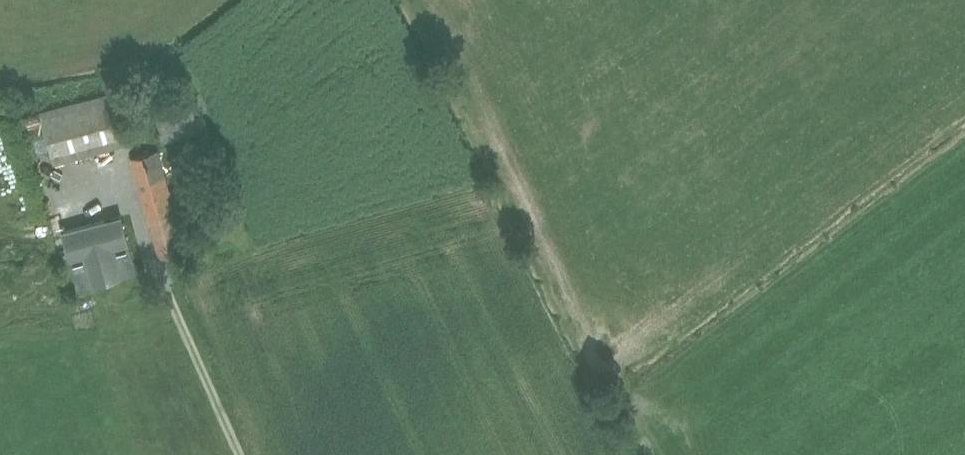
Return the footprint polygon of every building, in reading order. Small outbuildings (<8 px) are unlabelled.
[(117,88),(40,110),(53,161),(130,139),(117,88)] [(189,95),(152,104),(162,140),(199,131),(189,95)] [(187,249),(158,148),(130,156),(158,257),(187,249)] [(66,236),(72,256),(87,252),(94,275),(119,268),(113,245),(128,240),(121,215),(80,226),(65,231),(66,236)]
